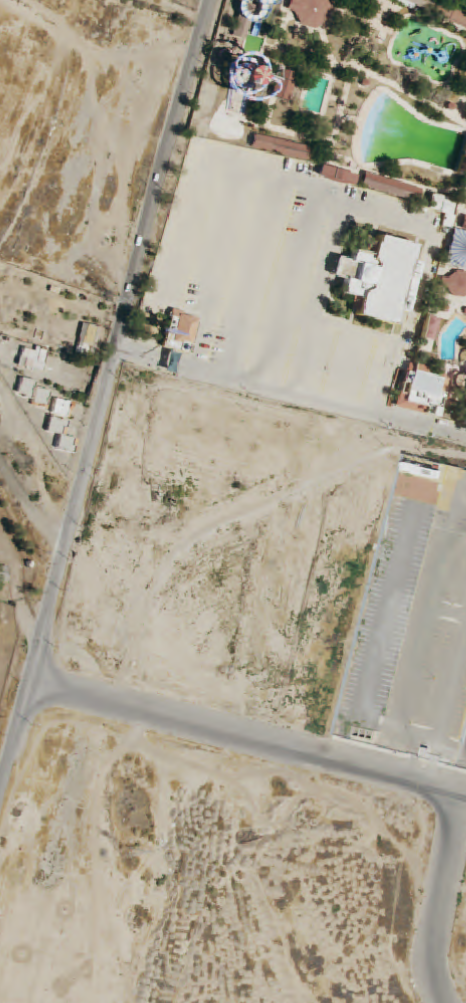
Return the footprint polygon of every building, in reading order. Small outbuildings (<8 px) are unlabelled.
[(413,248),(376,240),(372,258),(352,253),(350,263),(337,260),(332,280),(345,283),(342,298),(360,302),(356,321),(394,330),(413,248)]
